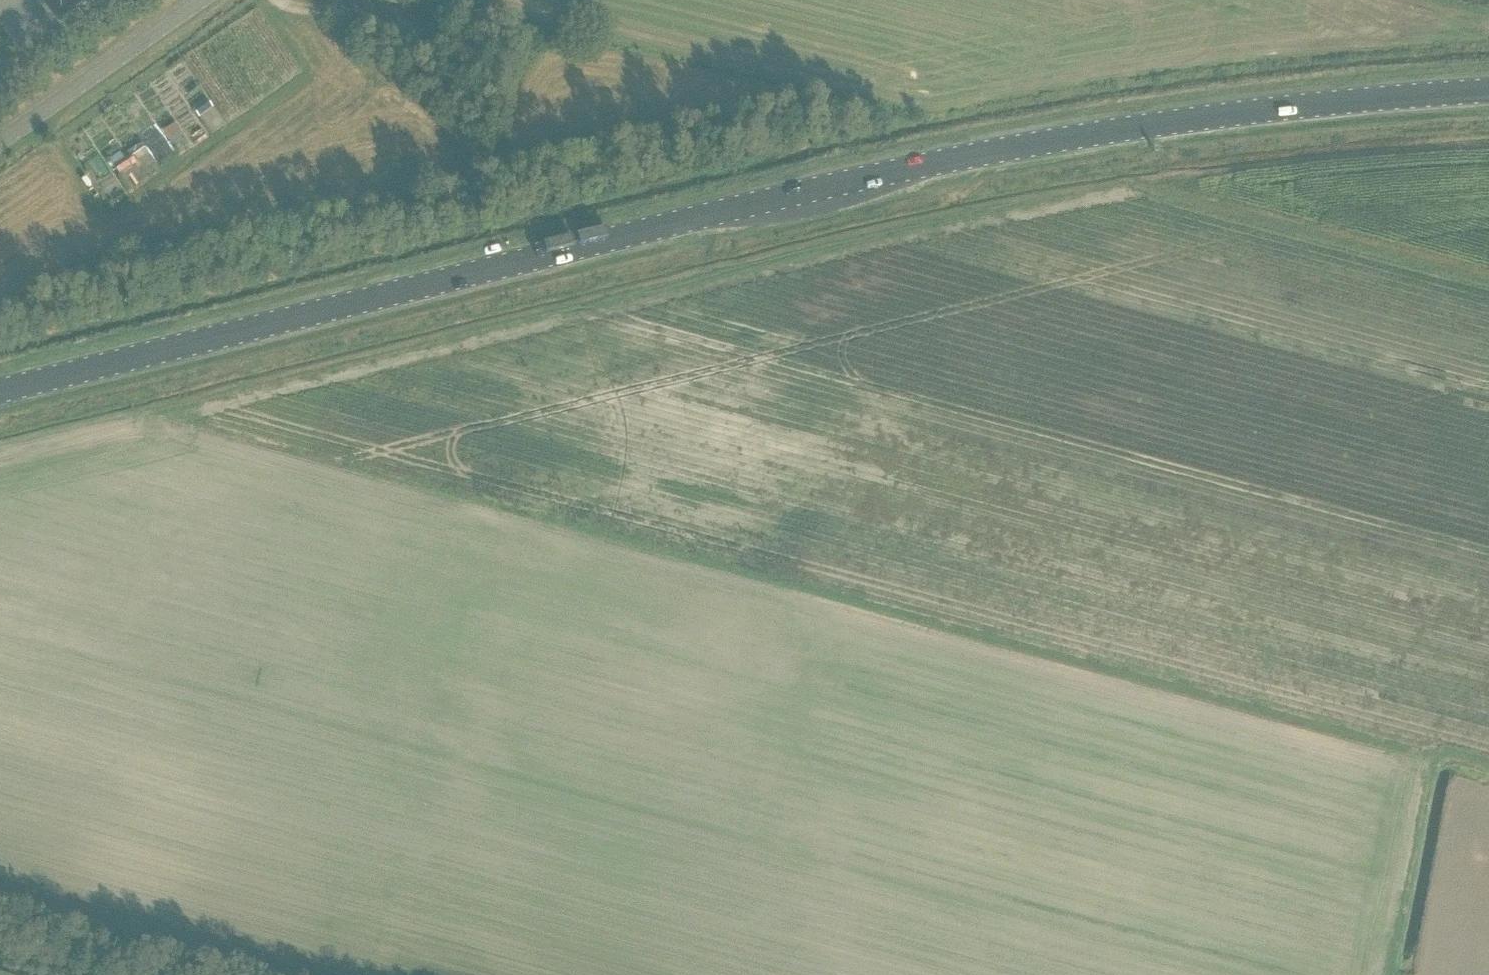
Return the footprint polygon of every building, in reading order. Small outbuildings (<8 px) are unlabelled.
[(178,154),(189,145),(173,125),(162,134),(178,154)] [(149,134),(138,143),(160,168),(171,159),(149,134)] [(123,155),(118,147),(102,157),(124,193),(158,172),(140,144),(123,155)]
